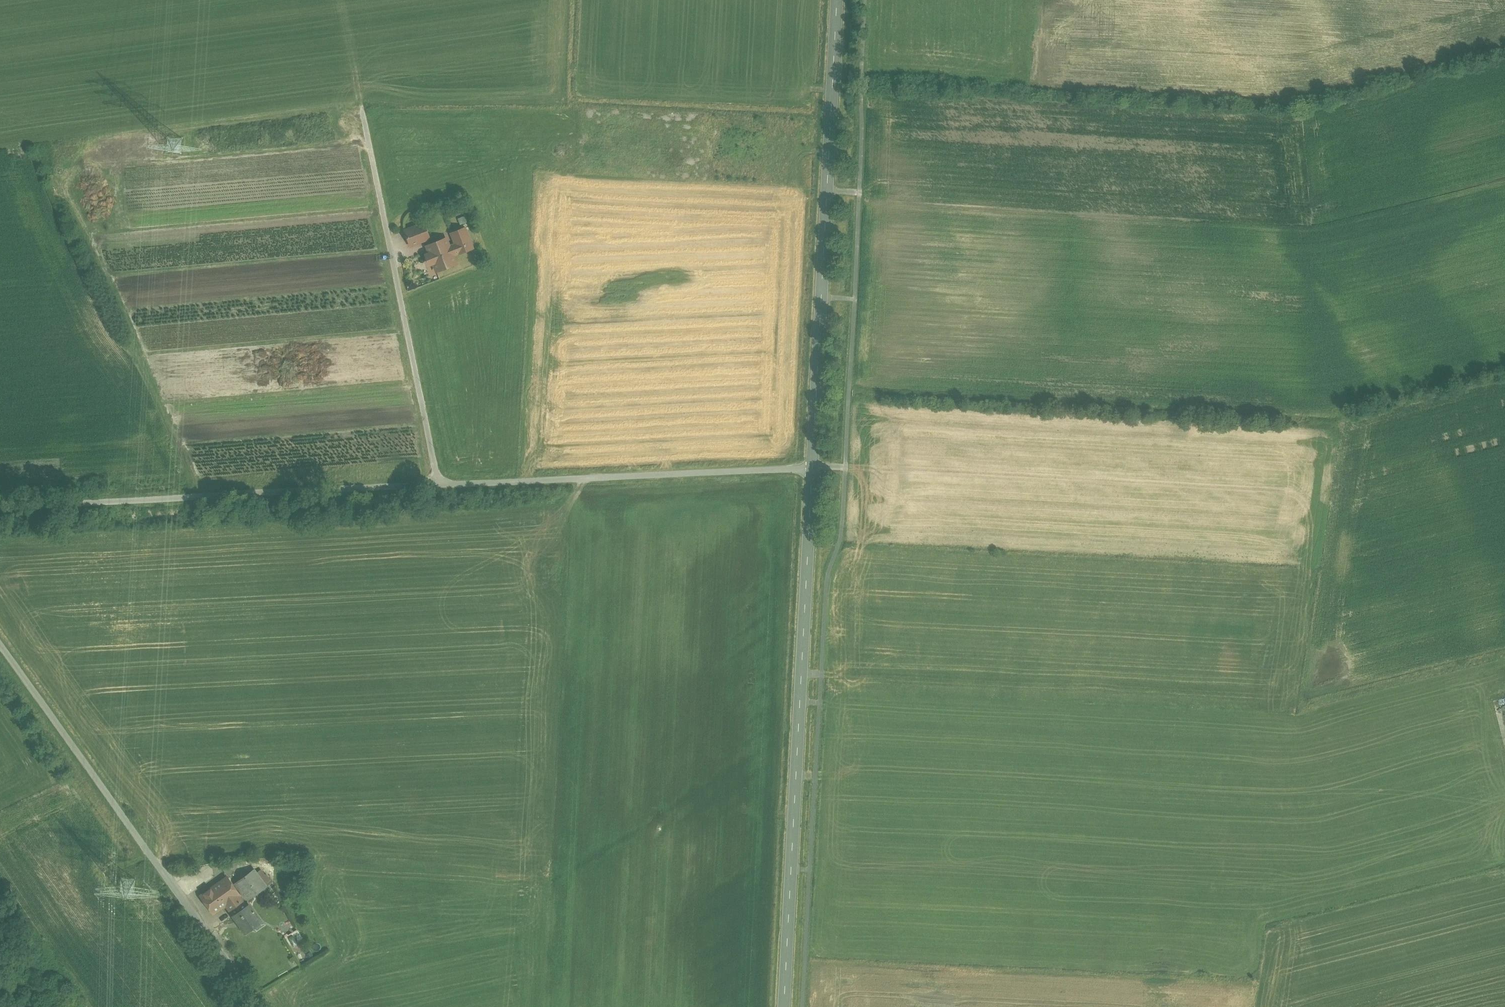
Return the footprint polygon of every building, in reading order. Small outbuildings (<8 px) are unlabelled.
[(410,247),(431,241),(425,225),(405,231),(410,247)] [(448,239),(426,247),(429,254),(424,256),(429,268),(433,267),(436,275),(463,265),(460,256),(476,250),(467,227),(450,234),(454,245),(451,246),(448,239)] [(267,880),(254,860),(235,873),(248,892),(267,880)] [(229,865),(198,886),(214,910),(227,902),(243,926),(262,913),(248,892),(235,873),(229,865)]
